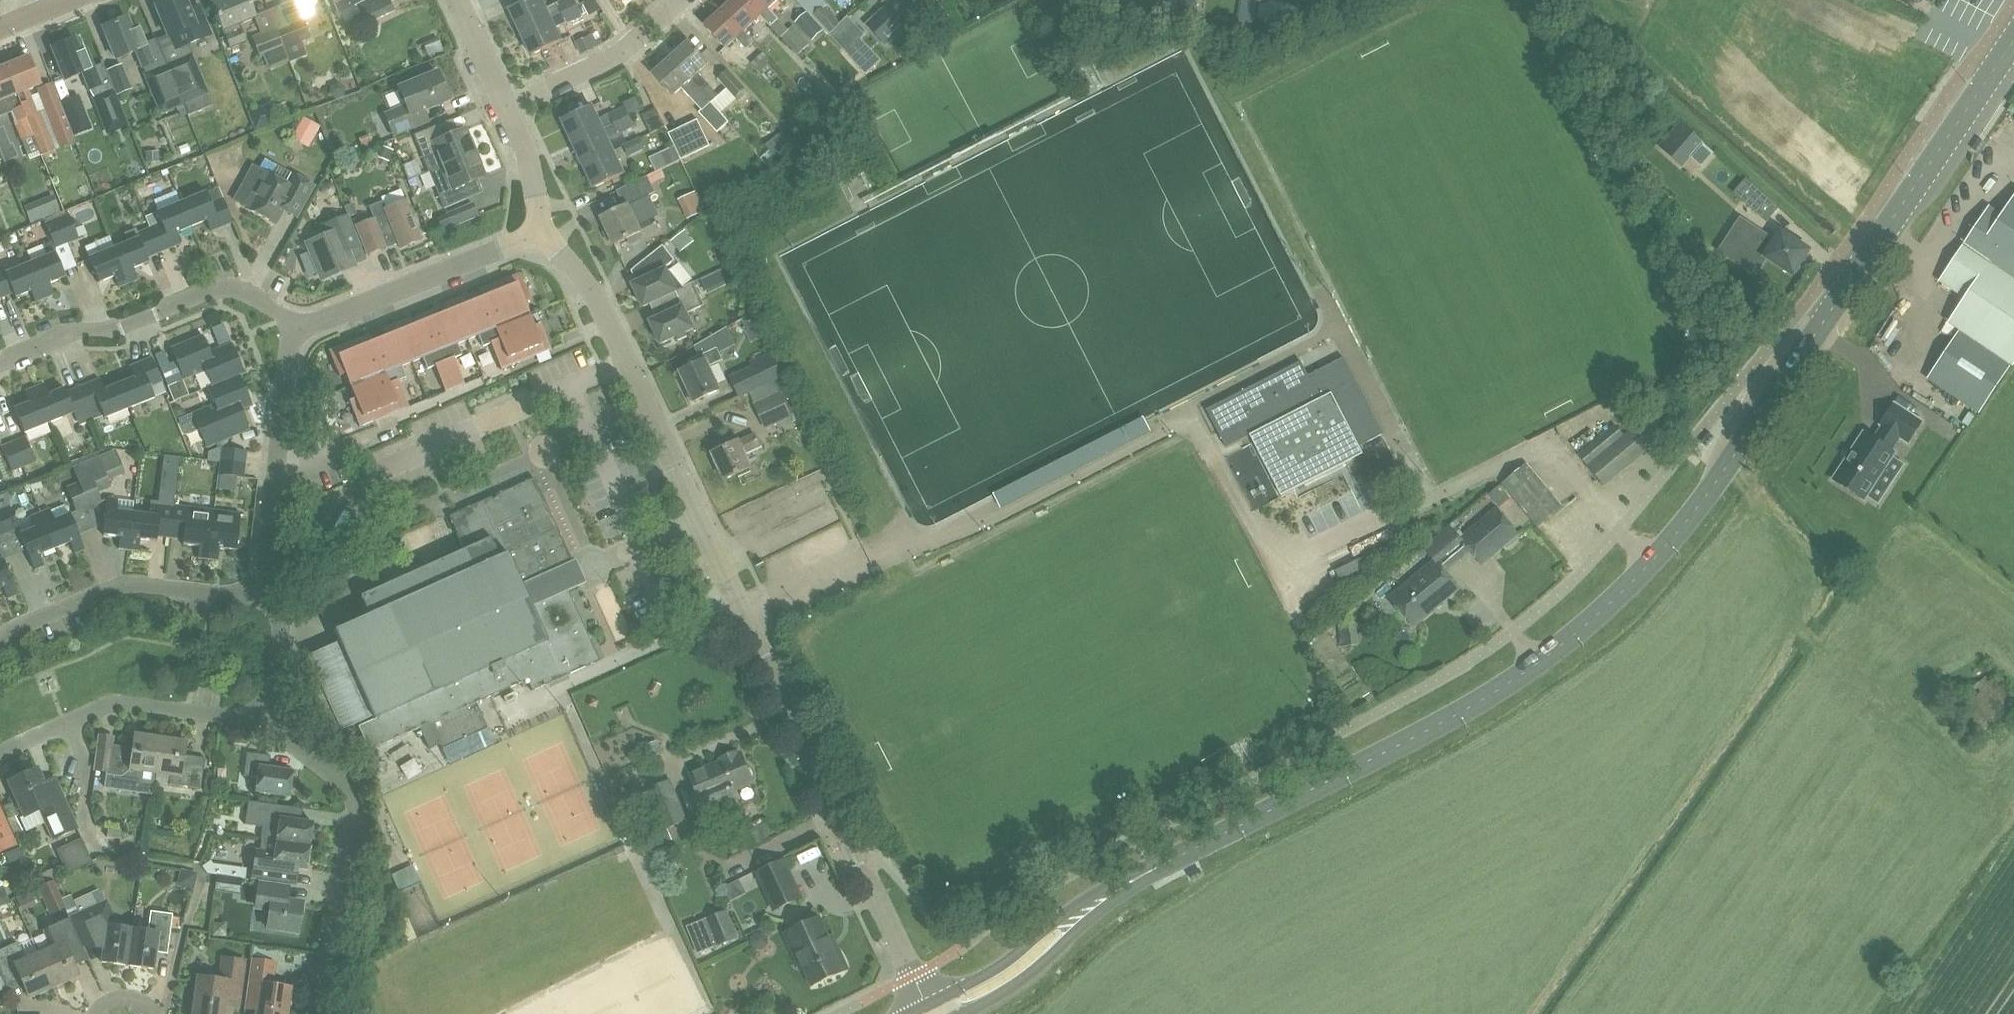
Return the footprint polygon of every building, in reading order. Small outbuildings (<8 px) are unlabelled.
[(156,4),(175,49),(212,34),(201,7),(191,12),(186,0),(166,0),(156,4)] [(239,24),(254,18),(254,13),(248,0),(220,0),(213,3),(231,47),(246,41),(239,24)] [(270,9),(276,27),(284,48),(311,37),(303,18),(303,19),(295,0),(279,0),(281,5),(270,9)] [(357,4),(366,24),(395,10),(390,0),(333,0),(339,12),(349,7),(349,8),(357,4)] [(557,3),(547,8),(543,0),(531,0),(511,9),(522,32),(578,6),(575,0),(563,0),(557,3)] [(584,5),(589,15),(599,9),(595,0),(593,0),(584,5)] [(744,31),(761,15),(771,27),(771,26),(772,26),(748,0),(734,0),(724,9),(744,31)] [(779,19),(769,8),(778,0),(748,0),(772,26),(771,26),(798,55),(810,43),(794,25),(789,30),(779,19)] [(899,34),(910,24),(905,19),(925,0),(887,0),(892,5),(881,16),(870,27),(887,45),(899,34)] [(1270,1),(1269,4),(1262,2),(1259,18),(1291,24),(1294,5),(1270,1)] [(825,5),(813,17),(812,17),(829,35),(841,23),(825,5)] [(567,24),(583,16),(578,6),(522,32),(533,55),(562,41),(556,27),(566,22),(567,24)] [(726,48),(736,39),(746,49),(754,42),(744,31),(724,9),(706,26),(726,48)] [(807,11),(796,23),(813,42),(824,30),(807,11)] [(127,17),(105,26),(118,59),(137,51),(146,74),(160,68),(154,52),(150,54),(139,28),(133,30),(127,17)] [(276,27),(252,37),(260,58),(284,48),(276,27)] [(75,38),(53,46),(66,79),(83,72),(90,89),(108,134),(129,125),(127,121),(104,63),(95,67),(88,49),(80,52),(75,38)] [(689,42),(672,58),(701,90),(701,91),(711,102),(712,101),(719,95),(709,83),(708,84),(698,74),(709,64),(689,42)] [(761,73),(773,62),(764,52),(752,63),(761,73)] [(26,90),(41,84),(30,56),(6,66),(27,117),(43,156),(56,151),(40,110),(35,113),(26,90)] [(191,56),(167,65),(183,102),(207,92),(191,56)] [(701,90),(672,58),(654,74),(674,96),(684,86),(694,97),(701,91),(701,90)] [(160,68),(146,74),(161,111),(183,102),(167,65),(160,68)] [(0,68),(0,117),(12,112),(16,121),(13,122),(22,142),(34,137),(6,66),(0,68)] [(125,94),(140,88),(131,66),(117,72),(125,94)] [(719,79),(736,97),(745,88),(729,70),(719,79)] [(407,106),(385,114),(394,135),(428,121),(423,109),(449,99),(437,71),(399,87),(407,106)] [(54,83),(39,89),(61,148),(76,142),(54,83)] [(719,112),(720,110),(712,101),(711,102),(699,113),(708,122),(718,133),(729,123),(719,112)] [(593,106),(564,120),(574,143),(604,129),(593,106)] [(625,106),(609,113),(614,124),(631,116),(625,106)] [(652,134),(666,127),(657,109),(643,115),(652,134)] [(585,165),(614,151),(608,138),(635,126),(631,116),(574,143),(585,165)] [(1674,159),(1680,165),(1702,141),(1696,136),(1681,122),(1659,146),(1674,159)] [(444,165),(475,153),(465,128),(443,137),(438,125),(414,134),(424,159),(439,152),(444,165)] [(684,127),(669,134),(682,159),(696,153),(684,127)] [(629,156),(646,148),(640,137),(624,145),(629,156)] [(770,151),(775,157),(792,143),(787,137),(770,151)] [(0,149),(0,152),(4,162),(18,157),(12,144),(0,149)] [(682,159),(675,146),(650,158),(657,172),(682,159)] [(614,151),(585,165),(595,187),(625,173),(614,151)] [(429,171),(434,184),(444,208),(468,199),(463,185),(484,177),(475,153),(444,165),(429,171)] [(253,163),(232,199),(276,224),(284,209),(296,217),(315,185),(293,173),(287,183),(253,163)] [(617,190),(624,206),(603,216),(608,228),(604,233),(608,241),(614,241),(615,244),(629,238),(631,243),(660,230),(655,218),(660,216),(650,195),(656,192),(649,176),(617,190)] [(1778,208),(1747,180),(1735,192),(1767,221),(1778,208)] [(406,199),(405,200),(401,190),(382,197),(383,200),(369,206),(374,218),(356,225),(367,254),(386,246),(386,248),(398,243),(400,247),(422,239),(406,199)] [(182,201),(192,225),(207,219),(212,230),(234,221),(224,197),(212,202),(207,191),(182,201)] [(2013,363),(2013,362),(2013,196),(2001,216),(1988,207),(1940,280),(1966,297),(1950,321),(1962,329),(2013,363)] [(192,225),(182,201),(157,211),(162,222),(149,228),(158,252),(181,243),(177,231),(192,225)] [(69,213),(58,217),(68,242),(79,238),(69,213)] [(323,236),(308,242),(312,252),(319,271),(323,279),(354,266),(354,265),(350,255),(362,250),(363,249),(350,216),(349,215),(347,216),(336,221),(339,229),(323,236)] [(58,217),(46,222),(53,240),(56,247),(68,242),(58,217)] [(1793,273),(1808,251),(1781,233),(1774,244),(1737,219),(1716,252),(1754,276),(1767,256),(1793,273)] [(138,232),(136,228),(125,233),(128,241),(114,247),(129,283),(139,279),(134,267),(149,261),(147,256),(158,252),(149,228),(138,232)] [(31,262),(45,297),(55,294),(50,282),(65,276),(54,248),(56,247),(53,240),(42,245),(46,256),(31,262)] [(644,260),(652,270),(648,273),(649,276),(633,284),(644,306),(664,297),(678,291),(677,290),(684,287),(670,270),(669,271),(667,267),(674,261),(663,246),(644,260)] [(119,286),(122,285),(129,283),(114,247),(89,257),(99,281),(115,275),(119,286)] [(31,262),(6,272),(4,267),(0,269),(0,293),(2,297),(14,292),(16,297),(31,290),(36,301),(45,297),(31,262)] [(530,300),(520,273),(503,280),(506,288),(495,293),(493,286),(493,284),(479,290),(495,328),(529,314),(524,302),(530,300)] [(669,307),(667,313),(651,321),(661,344),(676,337),(678,341),(689,336),(687,332),(695,328),(688,313),(705,305),(695,282),(684,287),(677,290),(678,291),(664,297),(669,307)] [(495,328),(482,297),(468,303),(465,296),(451,301),(467,340),(478,336),(483,347),(491,343),(502,370),(511,366),(495,328)] [(467,341),(451,301),(440,306),(443,313),(428,320),(455,388),(465,385),(454,358),(462,355),(458,344),(467,341)] [(534,326),(529,314),(496,328),(511,366),(523,361),(522,360),(520,353),(530,348),(534,357),(551,350),(540,324),(534,326)] [(455,388),(428,320),(412,326),(409,318),(397,323),(412,362),(423,358),(427,369),(435,366),(446,392),(455,388)] [(412,362),(397,323),(384,328),(387,336),(373,342),(400,411),(409,407),(398,381),(406,378),(402,367),(412,362)] [(1981,411),(2013,363),(1962,329),(1930,377),(1981,411)] [(373,342),(370,334),(356,339),(357,341),(357,340),(360,347),(349,352),(346,343),(329,350),(339,376),(345,374),(350,386),(384,373),(373,342)] [(210,351),(203,335),(171,348),(184,379),(206,370),(203,363),(214,359),(210,351)] [(232,342),(210,351),(214,359),(203,363),(206,370),(212,385),(240,374),(245,373),(232,342)] [(690,359),(693,365),(682,370),(684,375),(681,377),(692,401),(695,399),(696,400),(720,389),(709,365),(724,358),(718,346),(690,359)] [(732,376),(741,395),(750,391),(783,375),(772,351),(750,361),(753,366),(732,376)] [(120,382),(130,407),(155,397),(151,385),(162,380),(153,356),(130,366),(135,376),(120,382)] [(1222,402),(1241,440),(1295,413),(1298,421),(1261,440),(1285,485),(1353,450),(1351,447),(1357,443),(1359,447),(1384,434),(1344,358),(1309,376),(1306,369),(1305,369),(1301,362),(1294,366),(1293,365),(1250,388),(1222,402)] [(399,411),(385,373),(350,386),(355,398),(349,401),(360,427),(377,420),(373,412),(384,407),(387,414),(386,415),(387,416),(399,411)] [(251,400),(241,375),(240,374),(208,387),(215,404),(218,413),(251,400)] [(750,391),(755,403),(754,403),(766,429),(790,418),(792,422),(805,416),(785,374),(750,391)] [(130,407),(120,382),(105,388),(100,378),(81,386),(91,410),(101,406),(105,417),(130,407)] [(91,410),(81,386),(66,392),(64,387),(49,393),(44,382),(35,386),(49,422),(75,412),(76,416),(91,410)] [(188,396),(182,382),(168,387),(174,402),(188,396)] [(14,408),(23,430),(24,432),(49,422),(35,386),(26,390),(30,401),(14,408)] [(193,413),(207,447),(250,429),(242,409),(253,405),(251,400),(218,413),(215,404),(193,413)] [(1853,442),(1823,488),(1853,508),(1883,462),(1879,460),(1888,446),(1897,452),(1910,431),(1883,413),(1870,434),(1871,435),(1862,448),(1853,442)] [(1605,486),(1660,438),(1643,418),(1624,434),(1587,466),(1605,486)] [(746,456),(762,448),(755,433),(738,440),(736,435),(716,443),(719,449),(713,452),(725,479),(751,467),(746,456)] [(26,436),(14,441),(24,466),(36,461),(26,436)] [(14,441),(2,446),(13,471),(24,466),(14,441)] [(98,491),(111,486),(108,479),(125,472),(116,449),(99,456),(73,467),(79,481),(89,506),(102,501),(98,491)] [(209,453),(208,460),(220,461),(221,449),(218,449),(209,453)] [(221,449),(220,461),(247,464),(248,451),(233,449),(221,449)] [(247,464),(220,461),(218,475),(245,478),(247,464)] [(1501,482),(1528,514),(1538,527),(1563,507),(1526,462),(1501,482)] [(489,729),(476,702),(528,679),(533,690),(600,659),(569,590),(583,584),(577,571),(534,477),(449,515),(465,549),(360,596),(368,614),(334,629),(339,641),(307,655),(318,679),(303,685),(324,733),(339,727),(341,730),(372,716),(374,718),(358,725),(369,750),(421,727),(430,749),(440,744),(443,750),(489,729)] [(89,506),(79,481),(67,486),(77,511),(89,506)] [(1500,507),(1511,498),(1500,485),(1489,495),(1500,507)] [(128,550),(133,512),(116,510),(118,498),(108,496),(103,535),(120,537),(119,549),(128,550)] [(133,512),(128,550),(139,551),(140,539),(157,541),(157,536),(170,537),(174,504),(151,501),(149,514),(133,512)] [(7,533),(19,529),(9,504),(0,508),(0,517),(7,533)] [(174,504),(170,537),(183,539),(183,544),(200,546),(198,558),(208,559),(214,509),(174,504)] [(41,512),(55,547),(70,541),(74,553),(85,548),(70,512),(54,519),(50,508),(41,512)] [(214,509),(208,559),(218,560),(219,548),(237,550),(241,513),(214,509)] [(1451,525),(1438,535),(1459,560),(1472,550),(1483,563),(1518,533),(1497,509),(1462,539),(1451,525)] [(55,547),(41,512),(31,515),(36,527),(20,533),(34,569),(44,565),(40,554),(55,547)] [(1436,560),(1390,599),(1413,626),(1459,587),(1445,572),(1459,560),(1437,535),(1425,547),(1436,560)] [(2,586),(7,597),(16,593),(2,557),(0,558),(0,587),(2,586)] [(880,565),(872,569),(875,576),(884,572),(880,565)] [(97,762),(96,771),(107,772),(107,776),(105,788),(153,795),(154,786),(156,774),(161,737),(135,734),(133,748),(112,745),(112,744),(109,763),(97,762)] [(161,737),(156,774),(171,776),(170,785),(201,789),(206,758),(185,755),(187,741),(161,737)] [(691,774),(698,790),(687,795),(691,807),(698,823),(740,805),(733,790),(754,781),(753,779),(755,774),(752,768),(747,766),(741,752),(738,754),(737,751),(721,758),(722,760),(691,774)] [(290,796),(293,771),(269,768),(271,756),(247,753),(244,776),(257,778),(255,791),(290,796)] [(21,818),(27,831),(46,822),(53,838),(77,827),(56,777),(43,783),(37,769),(10,781),(25,816),(21,818)] [(631,798),(631,799),(646,836),(665,829),(665,830),(688,821),(672,780),(649,789),(649,791),(631,798)] [(277,841),(310,846),(313,822),(283,818),(285,806),(249,801),(246,824),(262,827),(260,838),(261,838),(277,841)] [(15,844),(0,810),(0,851),(15,844)] [(765,823),(746,832),(753,848),(770,839),(765,823)] [(123,839),(124,829),(109,827),(108,837),(123,839)] [(68,874),(93,863),(82,838),(57,849),(68,874)] [(277,841),(261,838),(259,850),(257,850),(253,875),(296,881),(298,869),(306,870),(310,846),(277,841)] [(802,897),(785,861),(758,873),(775,909),(802,897)] [(410,888),(427,888),(427,872),(410,873),(410,888)] [(64,906),(61,899),(52,881),(40,886),(52,911),(64,906)] [(260,881),(257,901),(272,903),(268,928),(298,932),(302,903),(287,901),(289,885),(260,881)] [(72,897),(62,901),(83,946),(105,949),(103,962),(128,966),(133,929),(119,927),(107,901),(80,913),(72,897)] [(729,908),(707,918),(719,946),(741,937),(729,908)] [(173,917),(173,914),(152,911),(152,913),(147,912),(146,919),(151,920),(149,931),(133,929),(128,966),(154,969),(157,953),(168,954),(172,926),(179,927),(180,918),(173,917)] [(89,958),(83,946),(70,919),(45,930),(52,947),(39,953),(55,986),(78,975),(74,965),(89,958)] [(828,939),(819,919),(786,933),(803,969),(806,967),(814,985),(843,971),(842,969),(847,967),(833,937),(828,939)] [(39,953),(34,941),(21,947),(18,942),(0,950),(0,969),(11,994),(26,987),(30,996),(55,986),(39,953)] [(254,947),(252,956),(278,960),(279,950),(254,947)] [(246,961),(223,958),(220,980),(200,977),(194,1013),(224,1013),(225,1007),(239,1009),(246,961)] [(252,960),(245,1009),(258,1011),(258,1013),(287,1013),(291,988),(275,986),(278,964),(262,962),(252,960)]
